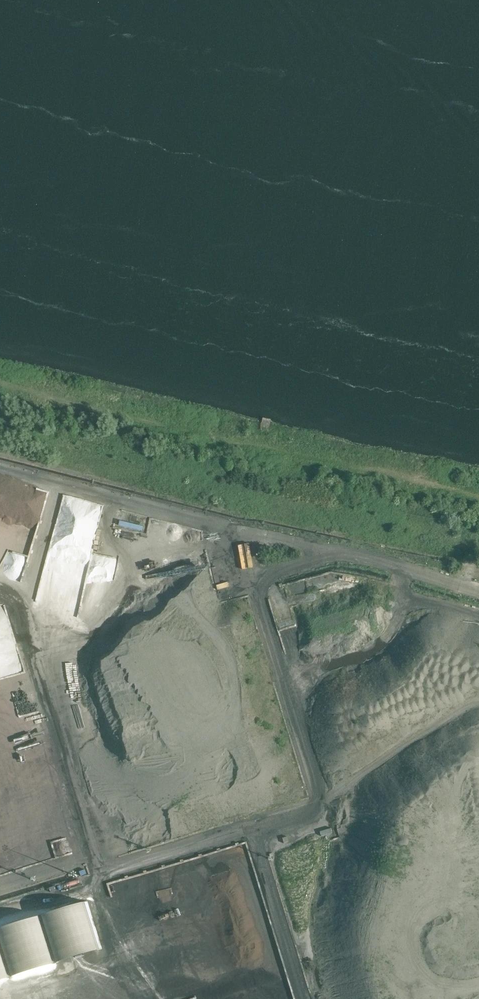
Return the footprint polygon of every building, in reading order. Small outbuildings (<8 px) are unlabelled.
[(233,569),(255,566),(252,553),(249,553),(247,544),(229,547),(233,569)] [(21,835),(4,841),(8,852),(24,847),(21,835)]
